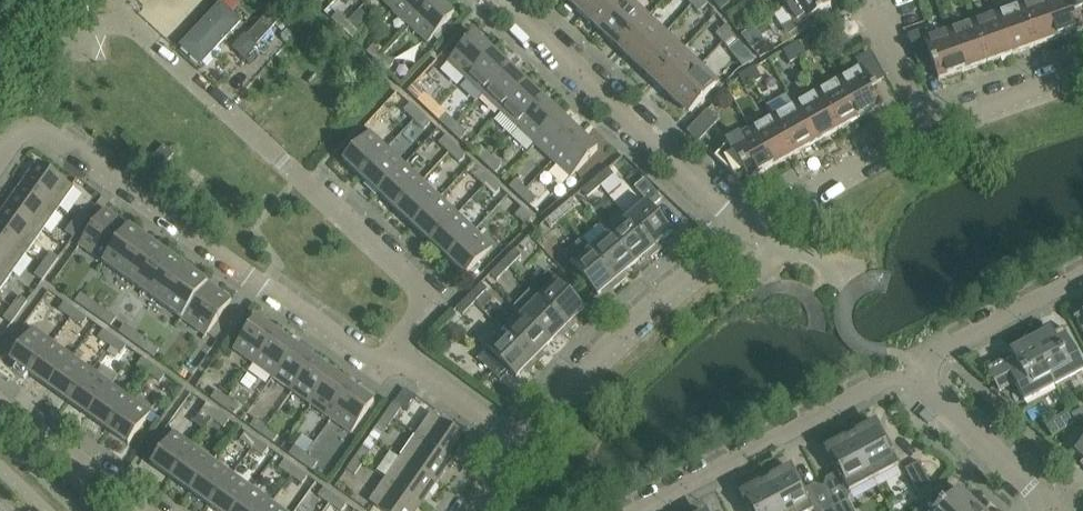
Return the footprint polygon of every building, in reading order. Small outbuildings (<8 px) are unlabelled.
[(323,0),(309,0),(317,8),(324,1),(323,0)] [(393,12),(404,0),(380,0),(393,12)] [(437,0),(404,0),(393,12),(410,29),(437,0)] [(455,17),(437,0),(410,29),(428,45),(455,17)] [(566,1),(584,18),(601,0),(566,0),(566,1)] [(629,0),(601,0),(584,18),(600,33),(630,0),(629,0)] [(649,19),(630,0),(600,33),(620,51),(649,19)] [(704,0),(697,0),(691,5),(697,12),(707,4),(704,0)] [(713,2),(722,12),(730,5),(726,0),(715,0),(713,2)] [(784,8),(796,0),(778,0),(784,8)] [(826,0),(796,0),(784,8),(793,23),(783,29),(788,37),(831,8),(826,0)] [(1046,0),(1036,0),(1021,5),(1036,48),(1060,39),(1046,0)] [(1082,31),(1082,29),(1076,9),(1082,7),(1082,0),(1046,0),(1060,39),(1082,31)] [(244,26),(219,4),(175,49),(198,70),(244,26)] [(1036,48),(1021,5),(997,14),(1012,56),(1036,48)] [(1012,56),(997,14),(973,22),(988,65),(1012,56)] [(349,24),(339,15),(332,22),(342,31),(349,24)] [(665,34),(649,19),(620,51),(636,66),(665,34)] [(273,29),(263,20),(248,37),(257,46),(273,29)] [(988,65),(973,22),(949,30),(964,73),(988,65)] [(359,34),(349,24),(342,31),(352,41),(359,34)] [(732,35),(726,27),(716,35),(723,43),(732,35)] [(752,29),(743,37),(750,46),(759,39),(752,29)] [(964,73),(949,30),(925,39),(923,32),(909,38),(918,65),(931,61),(935,72),(938,82),(964,73)] [(683,51),(665,34),(636,66),(653,83),(683,51)] [(493,52),(475,35),(448,64),(466,81),(493,52)] [(739,43),(732,35),(723,43),(729,51),(739,43)] [(804,54),(799,45),(790,50),(796,59),(804,54)] [(384,57),(374,47),(367,55),(377,64),(384,57)] [(796,59),(790,50),(783,54),(788,63),(796,59)] [(701,67),(683,51),(653,83),(671,99),(701,67)] [(742,55),(741,63),(743,67),(754,61),(746,51),(742,55)] [(510,69),(493,52),(466,81),(483,97),(510,69)] [(883,107),(872,87),(884,80),(869,54),(855,62),(859,69),(838,81),(860,120),(883,107)] [(394,67),(384,57),(377,64),(387,74),(394,67)] [(689,117),(719,84),(701,67),(671,99),(689,117)] [(753,86),(762,81),(755,68),(746,74),(753,86)] [(527,85),(510,69),(483,97),(501,114),(527,85)] [(753,86),(746,74),(739,78),(746,91),(753,86)] [(860,120),(838,81),(816,93),(838,132),(860,120)] [(545,102),(527,85),(501,114),(518,130),(545,102)] [(425,96),(414,86),(408,93),(418,103),(425,96)] [(838,132),(816,93),(794,106),(816,145),(838,132)] [(794,106),(788,96),(766,108),(772,118),(795,157),(816,145),(794,106)] [(562,118),(545,102),(518,130),(536,147),(562,118)] [(421,115),(411,105),(404,112),(414,122),(421,115)] [(698,143),(717,123),(707,113),(688,134),(698,143)] [(431,124),(421,115),(414,122),(424,132),(431,124)] [(457,126),(446,116),(440,123),(450,133),(457,126)] [(580,134),(562,118),(536,147),(553,163),(580,134)] [(795,157),(772,118),(750,131),(773,169),(795,157)] [(467,135),(457,126),(450,133),(460,142),(467,135)] [(773,169),(750,131),(727,144),(727,147),(715,159),(738,181),(745,175),(749,182),(773,169)] [(388,150),(370,133),(343,162),(361,179),(388,150)] [(571,180),(598,151),(580,134),(553,163),(571,180)] [(456,148),(446,138),(439,145),(449,155),(456,148)] [(174,156),(165,147),(148,164),(158,173),(174,156)] [(466,157),(456,148),(449,155),(460,165),(466,157)] [(492,158),(481,149),(475,156),(485,166),(492,158)] [(405,167),(388,150),(361,179),(379,195),(405,167)] [(502,168),(492,158),(485,166),(495,175),(502,168)] [(75,189),(39,163),(23,186),(59,212),(75,189)] [(423,183),(405,167),(379,195),(396,212),(423,183)] [(614,177),(608,170),(595,181),(601,188),(614,177)] [(491,181),(481,171),(474,178),(484,188),(491,181)] [(501,190),(491,181),(484,188),(494,197),(501,190)] [(601,188),(595,181),(582,193),(588,200),(601,188)] [(662,201),(645,181),(634,189),(647,204),(628,220),(657,255),(663,250),(660,245),(672,234),(652,210),(662,201)] [(525,190),(516,182),(509,189),(518,197),(525,190)] [(440,199),(423,183),(396,212),(413,228),(440,199)] [(59,212),(23,186),(7,207),(43,233),(59,212)] [(537,201),(525,190),(518,197),(530,208),(537,201)] [(458,216),(440,199),(413,228),(431,244),(458,216)] [(578,208),(572,201),(558,213),(564,219),(578,208)] [(7,207),(0,217),(0,235),(28,255),(43,233),(7,207)] [(533,220),(522,210),(516,217),(526,227),(533,220)] [(90,217),(82,211),(74,223),(82,228),(90,217)] [(127,226),(105,211),(79,247),(101,262),(127,226)] [(564,219),(558,213),(545,224),(551,231),(564,219)] [(475,232),(458,216),(431,244),(448,261),(475,232)] [(657,255),(628,220),(609,235),(635,266),(647,256),(651,260),(657,255)] [(82,228),(74,223),(66,234),(74,240),(82,228)] [(148,241),(127,226),(101,262),(122,277),(148,241)] [(493,249),(475,232),(448,261),(466,278),(493,249)] [(0,235),(0,268),(12,277),(28,255),(0,235)] [(635,266),(609,235),(591,251),(621,286),(627,281),(623,276),(635,266)] [(169,256),(148,241),(122,277),(143,292),(169,256)] [(591,251),(582,241),(563,256),(598,297),(611,287),(614,291),(621,286),(591,251)] [(522,258),(515,251),(503,264),(509,270),(522,258)] [(59,260),(51,255),(43,266),(51,272),(59,260)] [(190,271),(169,256),(143,292),(164,308),(190,271)] [(509,270),(503,264),(491,276),(497,283),(509,270)] [(51,272),(43,266),(35,277),(43,283),(51,272)] [(0,268),(0,294),(12,277),(0,268)] [(211,287),(190,271),(164,308),(185,323),(211,287)] [(531,291),(539,300),(572,332),(577,326),(573,322),(585,310),(548,274),(531,291)] [(488,292),(481,285),(469,298),(475,304),(476,304),(483,311),(494,301),(486,294),(488,292)] [(232,302),(211,287),(185,323),(206,338),(232,302)] [(539,300),(531,292),(514,309),(522,317),(551,345),(562,333),(566,337),(572,332),(539,300)] [(93,304),(81,295),(76,303),(87,311),(93,304)] [(28,304),(20,298),(12,309),(20,315),(28,304)] [(475,304),(469,298),(457,310),(463,317),(475,304)] [(76,312),(65,304),(59,312),(71,320),(76,312)] [(104,312),(93,304),(87,311),(99,320),(104,312)] [(20,315),(12,309),(4,321),(12,326),(20,315)] [(88,320),(76,312),(71,320),(82,328),(88,320)] [(116,320),(104,312),(99,320),(110,328),(116,320)] [(1074,319),(1082,336),(1082,314),(1074,319)] [(551,345),(522,317),(505,334),(538,366),(544,360),(539,356),(551,345)] [(276,334),(256,319),(233,351),(254,365),(276,334)] [(136,335),(125,326),(119,334),(131,343),(136,335)] [(1063,329),(1053,335),(1051,331),(1031,342),(1055,387),(1082,372),(1082,367),(1063,329)] [(53,345),(33,330),(10,362),(31,376),(53,345)] [(115,340),(104,332),(98,340),(110,348),(115,340)] [(296,348),(276,334),(254,365),(273,379),(296,348)] [(538,366),(505,334),(488,352),(479,361),(501,383),(510,374),(516,380),(528,368),(532,372),(538,366)] [(148,343),(136,335),(131,343),(142,351),(148,343)] [(127,348),(115,340),(110,348),(121,356),(127,348)] [(1055,387),(1031,342),(1011,352),(1013,356),(1003,361),(987,370),(999,393),(1015,385),(1025,403),(1055,387)] [(159,351),(148,343),(142,351),(154,359),(159,351)] [(73,359),(53,345),(31,376),(50,390),(73,359)] [(315,362),(296,348),(273,379),(293,393),(315,362)] [(92,372),(73,359),(50,390),(70,404),(92,372)] [(154,368),(143,360),(137,368),(149,376),(154,368)] [(335,375),(315,362),(293,393),(312,407),(335,375)] [(166,376),(154,368),(149,376),(160,384),(166,376)] [(112,386),(92,372),(70,404),(89,418),(112,386)] [(354,389),(335,375),(312,407),(331,421),(354,389)] [(131,400),(112,386),(89,418),(109,432),(131,400)] [(374,404),(354,389),(331,421),(352,436),(374,404)] [(393,405),(385,416),(393,422),(401,410),(405,413),(416,398),(405,391),(394,406),(393,405)] [(228,401),(217,392),(211,400),(223,409),(228,401)] [(129,446),(151,415),(131,400),(109,432),(129,446)] [(240,409),(228,401),(223,409),(234,417),(240,409)] [(219,414),(207,406),(202,414),(213,422),(219,414)] [(928,426),(936,417),(928,410),(920,418),(928,426)] [(1082,423),(1082,412),(1071,418),(1076,427),(1082,423)] [(230,422),(219,414),(213,422),(224,430),(230,422)] [(468,440),(431,414),(416,437),(452,462),(468,440)] [(393,422),(385,416),(377,428),(385,433),(393,422)] [(1076,427),(1071,418),(1057,425),(1062,434),(1076,427)] [(267,429),(256,420),(250,428),(262,436),(267,429)] [(899,468),(875,425),(851,438),(874,481),(899,468)] [(279,437),(267,429),(262,436),(273,445),(279,437)] [(194,448),(174,434),(151,465),(171,480),(194,448)] [(258,442),(246,434),(241,442),(252,450),(258,442)] [(452,462),(416,437),(400,459),(437,484),(452,462)] [(874,481),(851,438),(826,451),(849,494),(874,481)] [(269,450),(258,442),(252,450),(263,458),(269,450)] [(1075,452),(1082,459),(1082,443),(1075,452)] [(214,462),(194,448),(171,480),(191,494),(214,462)] [(306,457),(295,448),(289,456),(301,464),(306,457)] [(371,454),(363,449),(355,460),(363,466),(371,454)] [(318,465),(306,457),(301,464),(312,473),(318,465)] [(437,484),(400,459),(385,481),(422,506),(437,484)] [(363,466),(355,460),(347,472),(355,477),(363,466)] [(233,476),(214,462),(191,494),(210,508),(233,476)] [(297,470),(285,462),(280,470),(291,478),(297,470)] [(932,487),(919,464),(905,471),(918,495),(932,487)] [(791,469),(766,483),(781,510),(813,510),(791,469)] [(308,478),(297,470),(291,478),(302,486),(308,478)] [(233,476),(210,508),(215,510),(238,510),(253,490),(233,476)] [(385,481),(370,503),(380,510),(418,510),(422,506),(385,481)] [(766,483),(741,496),(749,510),(781,510),(766,483)] [(253,490),(238,510),(267,510),(272,504),(253,490)] [(336,498),(324,490),(319,497),(330,506),(336,498)] [(959,491),(944,506),(932,495),(918,510),(974,510),(977,508),(959,491)] [(336,498),(330,506),(338,510),(343,510),(347,506),(336,498)] [(848,502),(834,509),(836,510),(853,510),(848,502)]
